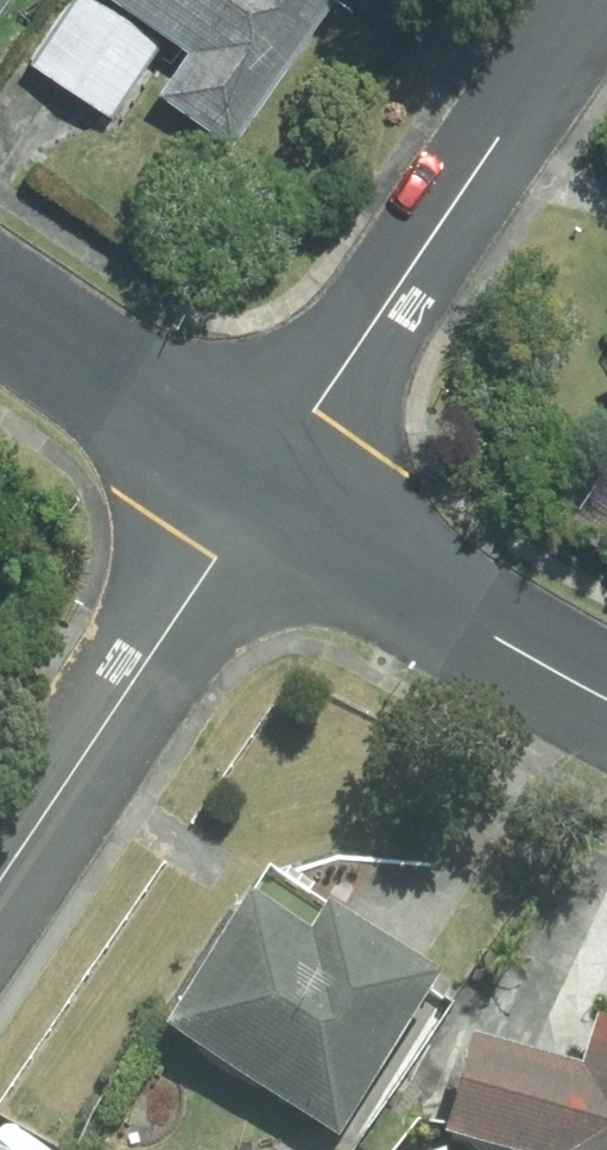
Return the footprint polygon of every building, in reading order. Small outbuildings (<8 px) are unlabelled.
[(100,0),(76,0),(34,66),(113,118),(164,40),(100,0)] [(192,49),(160,96),(235,145),(333,0),(118,0),(192,49)] [(171,1017),(341,1127),(448,964),(334,891),(330,900),(271,862),(171,1017)] [(606,1005),(589,1061),(479,1028),(449,1129),(518,1149),(606,1149),(606,1005)]
